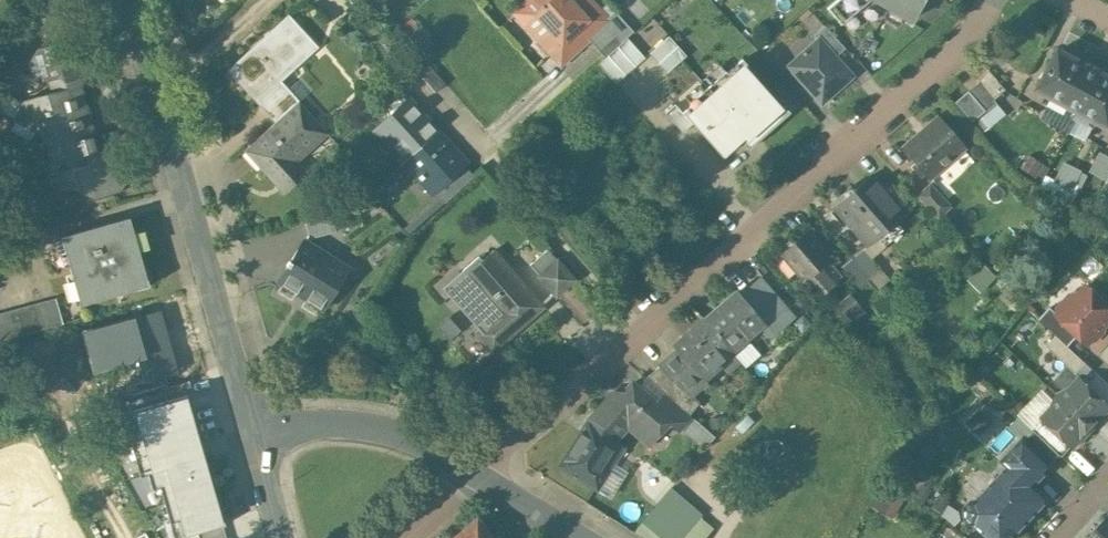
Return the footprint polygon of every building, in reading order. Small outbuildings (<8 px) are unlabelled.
[(587,0),(535,0),(541,6),(540,7),(542,9),(536,14),(551,30),(541,39),(561,61),(587,38),(606,20),(605,20),(587,0)] [(829,8),(841,23),(869,0),(838,0),(829,8)] [(888,6),(888,7),(904,16),(904,15),(911,19),(922,0),(923,1),(923,0),(877,0),(888,6)] [(634,31),(615,11),(605,20),(606,20),(607,19),(625,39),(634,31)] [(289,14),(228,70),(275,122),(299,100),(277,76),(313,43),(318,48),(318,47),(289,14)] [(648,50),(668,31),(654,16),(634,35),(648,50)] [(428,37),(413,19),(405,27),(419,44),(428,37)] [(606,20),(587,38),(605,57),(621,42),(621,43),(625,39),(607,19),(606,20)] [(845,48),(825,25),(814,35),(818,40),(819,39),(835,57),(845,48)] [(667,71),(688,52),(670,32),(649,51),(667,71)] [(63,82),(70,80),(89,74),(79,38),(38,50),(27,68),(45,79),(61,75),(63,82)] [(818,40),(805,52),(804,50),(802,53),(803,54),(789,66),(822,102),(851,76),(835,57),(819,39),(818,40)] [(1061,49),(1039,90),(1107,126),(1107,73),(1061,49)] [(661,70),(646,55),(616,84),(630,99),(661,70)] [(744,62),(686,112),(732,165),(790,116),(744,62)] [(446,84),(428,64),(418,72),(436,92),(446,84)] [(1005,89),(988,68),(976,77),(978,80),(993,98),(1005,89)] [(70,80),(63,82),(65,89),(25,100),(15,118),(37,131),(42,123),(49,121),(60,161),(95,151),(97,151),(93,138),(86,134),(70,80)] [(993,98),(978,80),(968,88),(984,108),(994,99),(993,98)] [(984,108),(968,88),(954,100),(972,120),(985,109),(984,108)] [(409,98),(374,129),(387,144),(391,141),(406,158),(397,166),(398,167),(438,130),(409,98)] [(275,122),(245,149),(276,183),(286,174),(291,180),(303,169),(297,162),(292,157),(324,128),(299,100),(275,122)] [(939,115),(903,146),(930,177),(966,146),(939,115)] [(438,130),(398,167),(399,168),(408,160),(421,174),(419,176),(421,179),(420,180),(434,194),(468,163),(438,130)] [(1100,148),(1091,168),(1107,176),(1107,152),(1100,148)] [(60,161),(53,163),(52,161),(47,171),(42,181),(59,191),(61,192),(74,188),(93,199),(103,197),(106,192),(102,180),(107,173),(104,165),(97,161),(95,151),(60,161)] [(1053,182),(1075,195),(1088,171),(1066,159),(1053,182)] [(852,191),(885,229),(903,214),(870,175),(852,191)] [(948,206),(930,187),(919,197),(937,216),(948,206)] [(885,229),(852,191),(834,207),(868,245),(885,229)] [(331,216),(305,223),(310,240),(336,233),(331,216)] [(130,217),(60,237),(80,305),(149,286),(130,217)] [(805,231),(791,244),(789,241),(780,249),(782,251),(779,254),(816,297),(831,285),(817,269),(829,259),(805,231)] [(347,269),(303,241),(291,262),(289,261),(287,265),(288,266),(272,293),(273,294),(282,278),(307,293),(305,296),(323,308),(347,269)] [(879,267),(862,247),(850,258),(867,277),(879,267)] [(547,249),(530,265),(540,276),(557,261),(547,249)] [(524,292),(514,281),(518,278),(493,250),(482,260),(479,256),(462,270),(466,274),(449,288),(484,327),(477,333),(493,351),(543,307),(528,289),(524,292)] [(867,277),(850,258),(840,267),(857,286),(867,277)] [(574,280),(557,261),(540,276),(556,295),(574,280)] [(1088,285),(1080,294),(1073,294),(1066,300),(1067,307),(1060,315),(1059,316),(1079,335),(1089,344),(1107,323),(1107,304),(1088,285)] [(761,323),(736,294),(720,309),(719,308),(717,309),(718,310),(705,322),(729,352),(761,323)] [(0,314),(0,342),(63,324),(56,298),(0,314)] [(1079,335),(1059,316),(1060,315),(1051,307),(1040,319),(1057,335),(1069,346),(1079,335)] [(157,316),(129,325),(144,377),(146,377),(169,370),(172,369),(157,316)] [(705,322),(673,350),(676,353),(692,372),(701,382),(702,381),(717,368),(715,365),(729,352),(705,322)] [(1069,346),(1057,335),(1047,346),(1076,373),(1086,362),(1069,346)] [(692,372),(676,353),(659,368),(675,387),(675,386),(692,372)] [(690,398),(675,386),(675,387),(659,368),(646,380),(664,396),(688,418),(699,405),(690,398)] [(169,370),(146,377),(151,391),(160,388),(173,384),(169,370)] [(692,372),(675,386),(690,398),(705,384),(702,381),(701,382),(692,372)] [(1081,376),(1061,397),(1093,427),(1107,411),(1107,402),(1081,376)] [(173,384),(160,388),(165,405),(190,398),(185,381),(173,384)] [(655,406),(631,386),(609,411),(606,408),(589,426),(615,443),(626,429),(647,448),(648,447),(646,444),(667,420),(677,429),(675,431),(676,432),(688,418),(664,396),(655,406)] [(1093,427),(1061,397),(1041,418),(1043,419),(1072,447),(1073,448),(1093,427)] [(709,443),(717,430),(691,415),(684,428),(709,443)] [(205,439),(195,441),(188,416),(144,428),(154,464),(184,456),(196,501),(220,494),(205,439)] [(1072,447),(1043,419),(1034,429),(1063,456),(1072,447)] [(589,428),(575,449),(571,446),(557,469),(593,492),(605,474),(601,471),(603,467),(600,465),(615,443),(589,426),(587,424),(586,426),(589,428)] [(1050,466),(1024,441),(1006,461),(1012,467),(1031,485),(1050,466)] [(977,504),(972,504),(968,509),(968,516),(973,521),(978,521),(995,537),(1009,537),(1046,499),(1031,485),(1012,467),(977,504)] [(702,514),(681,496),(664,516),(667,518),(666,519),(685,534),(702,514)] [(476,519),(454,537),(492,537),(476,519)] [(1091,537),(1107,537),(1107,520),(1091,537)]
